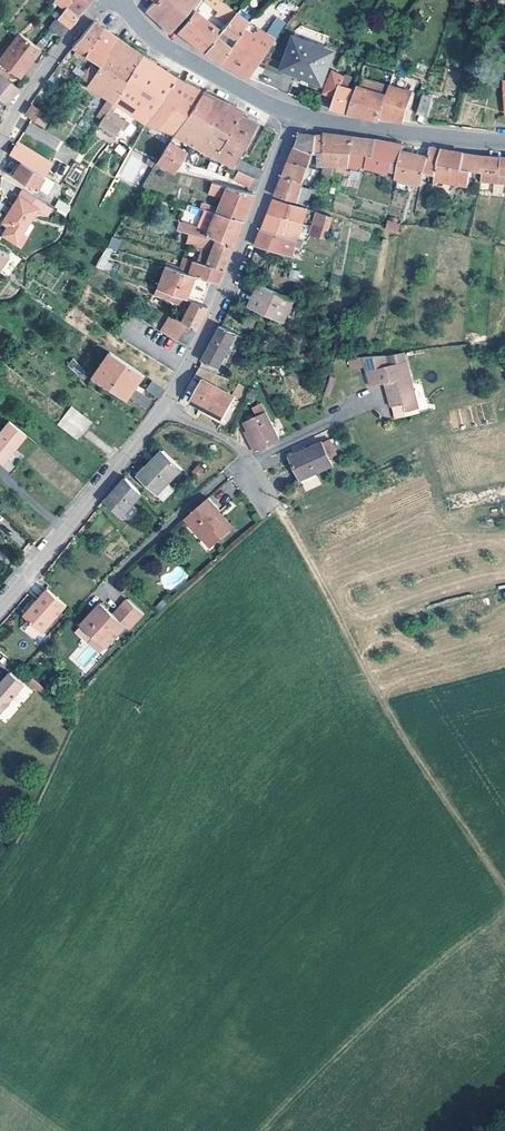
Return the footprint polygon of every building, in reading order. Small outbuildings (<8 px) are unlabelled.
[(78,17),(92,0),(62,0),(68,5),(66,8),(78,17)] [(194,10),(201,0),(155,0),(154,1),(146,11),(157,21),(161,24),(168,15),(178,23),(184,15),(187,18),(194,10)] [(214,13),(226,22),(236,12),(223,2),(214,13)] [(240,6),(236,12),(249,21),(252,16),(240,6)] [(70,27),(78,17),(66,8),(49,28),(62,37),(70,27)] [(191,41),(204,50),(220,30),(194,10),(187,18),(178,30),(191,41)] [(212,56),(219,62),(246,25),(249,21),(236,12),(226,22),(220,30),(204,50),(212,56)] [(170,33),(178,23),(168,15),(161,24),(170,33)] [(277,38),(285,21),(274,16),(267,34),(277,38)] [(83,56),(98,66),(114,37),(103,28),(92,21),(72,47),(83,56)] [(234,71),(247,80),(274,41),(256,27),(253,31),(246,25),(219,62),(234,71)] [(36,56),(41,50),(37,47),(35,46),(20,34),(19,34),(0,59),(0,60),(21,76),(33,61),(31,59),(34,55),(36,56)] [(126,45),(114,37),(98,66),(93,74),(89,83),(88,84),(110,99),(114,102),(141,55),(126,45)] [(331,52),(295,39),(285,68),(320,81),(331,52)] [(142,120),(149,125),(177,79),(157,66),(141,55),(114,102),(119,105),(142,120)] [(361,79),(371,81),(375,67),(365,65),(361,79)] [(80,77),(89,83),(93,74),(87,71),(86,74),(83,72),(80,77)] [(382,84),(390,86),(395,73),(386,71),(382,84)] [(7,101),(18,86),(2,73),(0,76),(0,96),(7,101)] [(324,92),(336,97),(344,78),(334,73),(332,78),(324,92)] [(340,111),(349,113),(357,90),(348,87),(352,78),(346,75),(344,78),(336,97),(331,109),(340,111)] [(149,125),(178,136),(202,92),(189,86),(177,79),(149,125)] [(378,121),(380,116),(390,86),(382,84),(371,81),(361,79),(357,90),(349,113),(363,117),(378,121)] [(413,93),(390,86),(380,116),(391,119),(403,123),(413,93)] [(178,136),(197,147),(210,124),(200,118),(214,98),(208,95),(202,92),(178,136)] [(432,97),(423,95),(417,114),(428,116),(432,97)] [(197,147),(215,158),(240,115),(242,111),(227,104),(214,98),(200,118),(210,124),(197,147)] [(104,118),(109,110),(114,102),(110,99),(100,116),(104,118)] [(109,110),(114,113),(119,105),(114,102),(109,110)] [(26,117),(43,128),(49,118),(32,108),(26,117)] [(114,113),(109,110),(104,118),(99,125),(114,136),(116,138),(135,151),(145,134),(137,128),(114,113)] [(249,119),(240,115),(215,158),(227,165),(226,168),(225,170),(226,171),(234,175),(237,170),(252,177),(257,179),(259,174),(261,169),(236,159),(256,123),(249,119)] [(471,129),(486,130),(488,120),(474,117),(471,129)] [(137,128),(145,134),(149,125),(142,120),(137,128)] [(296,148),(312,153),(315,136),(306,135),(299,134),(296,148)] [(343,173),(348,153),(352,137),(335,135),(324,134),(323,137),(321,166),(333,170),(331,180),(341,182),(343,173)] [(316,165),(321,166),(323,137),(315,136),(312,153),(317,155),(316,165)] [(348,153),(366,155),(371,156),(374,140),(371,140),(363,139),(352,137),(348,153)] [(153,154),(162,160),(171,146),(163,140),(153,154)] [(387,170),(387,167),(389,159),(398,162),(401,152),(402,145),(387,142),(374,140),(371,156),(366,155),(363,166),(386,171),(387,170)] [(10,155),(21,162),(44,176),(52,164),(19,143),(10,155)] [(114,150),(122,156),(126,149),(118,143),(114,150)] [(173,143),(171,146),(162,160),(160,164),(172,171),(185,151),(173,143)] [(289,162),(308,168),(312,153),(296,148),(293,153),(289,162)] [(423,172),(435,174),(440,150),(436,149),(430,148),(430,150),(427,157),(423,172)] [(117,175),(129,183),(144,157),(132,150),(117,175)] [(468,185),(471,170),(461,168),(463,154),(452,152),(440,150),(435,174),(434,179),(468,185)] [(422,176),(423,172),(427,157),(415,155),(401,152),(398,162),(389,159),(387,167),(396,169),(396,172),(395,175),(420,183),(422,176)] [(363,166),(366,155),(348,153),(343,173),(341,182),(347,184),(348,179),(353,180),(356,164),(363,166)] [(471,170),(480,172),(482,156),(463,154),(461,168),(471,170)] [(500,182),(501,175),(502,157),(493,157),(482,156),(480,172),(482,172),(481,178),(500,182)] [(38,187),(44,176),(21,162),(12,177),(36,191),(38,187)] [(283,177),(303,183),(308,168),(289,162),(286,169),(283,177)] [(72,168),(69,180),(78,182),(81,170),(72,168)] [(237,170),(234,175),(232,179),(248,186),(252,177),(237,170)] [(44,176),(38,187),(47,193),(54,182),(44,176)] [(302,187),(303,183),(283,177),(275,197),(306,206),(311,190),(302,187)] [(214,212),(241,220),(247,205),(252,192),(210,182),(207,192),(220,197),(216,208),(214,212)] [(37,210),(43,214),(48,206),(24,192),(3,224),(9,228),(4,235),(20,246),(26,237),(21,234),(29,223),(37,210)] [(53,209),(66,215),(71,206),(59,199),(53,209)] [(301,226),(307,210),(274,200),(270,208),(268,215),(301,226)] [(211,220),(214,212),(199,207),(186,203),(183,210),(211,220)] [(214,212),(216,208),(200,203),(199,207),(214,212)] [(48,206),(43,214),(48,217),(53,209),(48,206)] [(205,235),(231,245),(236,233),(241,220),(214,212),(211,220),(207,230),(205,235)] [(296,242),(301,226),(268,215),(264,223),(261,231),(296,242)] [(332,217),(323,215),(315,237),(325,240),(326,238),(332,217)] [(388,221),(385,229),(397,233),(400,225),(388,221)] [(21,234),(26,237),(34,226),(29,223),(21,234)] [(204,238),(205,235),(207,230),(184,223),(182,231),(187,233),(204,238)] [(294,247),(296,242),(261,231),(258,238),(255,247),(290,259),(290,261),(295,263),(300,249),(294,247)] [(195,261),(222,269),(225,262),(231,245),(205,235),(204,238),(187,233),(184,242),(201,246),(195,261)] [(96,266),(103,269),(107,261),(99,258),(96,266)] [(219,275),(222,269),(195,261),(187,259),(182,271),(209,280),(216,283),(219,275)] [(156,288),(201,304),(205,292),(209,280),(182,271),(164,264),(156,288)] [(249,306),(276,319),(278,315),(285,319),(294,300),(259,284),(249,306)] [(206,306),(201,304),(156,288),(155,287),(153,294),(176,302),(186,308),(185,312),(180,321),(195,330),(202,315),(206,306)] [(180,322),(180,321),(185,312),(178,309),(174,318),(180,322)] [(186,326),(180,322),(174,318),(169,315),(160,331),(176,342),(186,326)] [(217,371),(226,355),(229,350),(233,344),(216,334),(214,338),(201,362),(217,371)] [(108,352),(91,378),(124,399),(140,374),(108,352)] [(369,356),(364,357),(366,365),(371,387),(385,384),(392,415),(417,409),(405,360),(387,365),(385,355),(379,356),(369,356)] [(350,369),(366,365),(364,357),(360,357),(348,358),(350,369)] [(199,406),(221,419),(233,397),(215,386),(221,376),(200,367),(194,377),(201,381),(189,401),(199,406)] [(164,390),(150,381),(145,390),(158,399),(164,390)] [(254,415),(264,410),(261,403),(251,408),(254,415)] [(219,423),(221,419),(199,406),(196,410),(219,423)] [(93,424),(72,407),(57,425),(78,442),(93,424)] [(417,409),(392,415),(393,419),(418,413),(417,409)] [(244,422),(248,430),(254,442),(251,444),(255,452),(279,440),(266,412),(244,422)] [(0,428),(0,461),(22,434),(6,421),(0,428)] [(245,431),(251,444),(254,442),(248,430),(245,431)] [(322,443),(329,458),(336,455),(329,440),(322,443)] [(329,458),(322,443),(290,457),(300,480),(332,466),(329,458)] [(182,467),(164,448),(138,474),(157,492),(182,467)] [(196,465),(191,473),(199,477),(203,469),(196,465)] [(141,494),(126,478),(105,502),(122,517),(141,494)] [(209,536),(211,537),(217,544),(234,528),(228,521),(226,518),(222,522),(216,515),(219,512),(221,510),(213,502),(209,498),(186,519),(191,525),(205,540),(209,536)] [(222,522),(226,518),(219,512),(216,515),(222,522)] [(217,544),(211,537),(209,536),(205,540),(207,542),(212,548),(217,544)] [(66,607),(59,601),(48,590),(36,602),(36,603),(33,607),(32,606),(23,615),(35,627),(41,632),(66,607)] [(85,631),(99,646),(100,647),(106,641),(110,645),(124,630),(127,632),(142,618),(135,611),(127,602),(109,620),(102,614),(97,609),(80,627),(85,631)] [(106,641),(100,647),(104,650),(110,645),(106,641)] [(8,703),(7,702),(22,685),(8,674),(0,683),(0,713),(8,703)]
